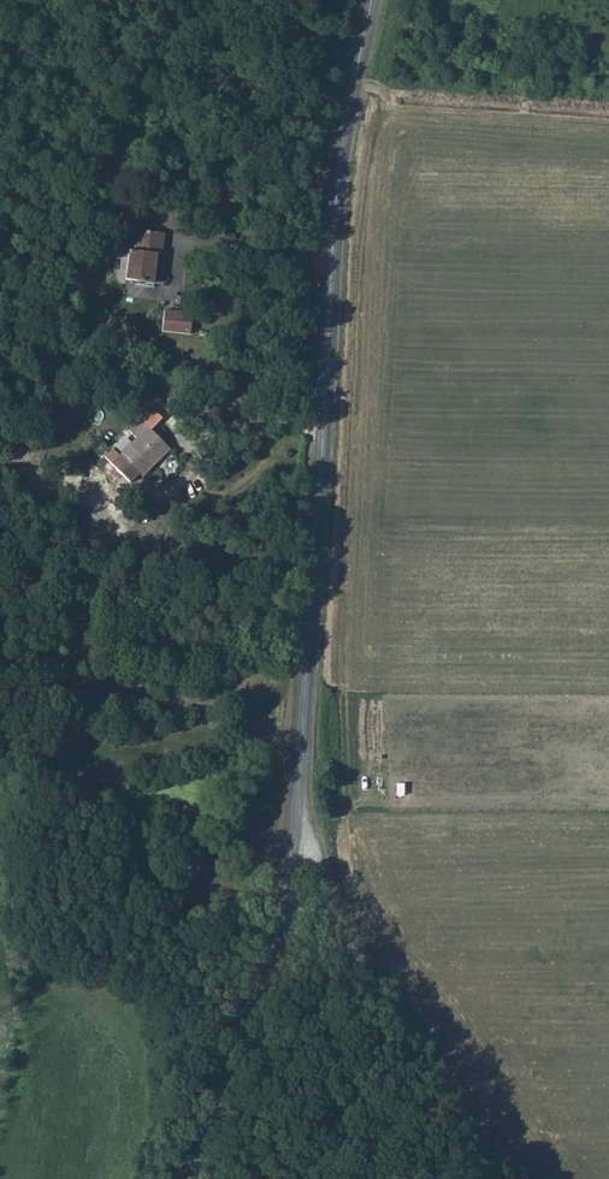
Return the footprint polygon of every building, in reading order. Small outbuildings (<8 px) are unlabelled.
[(126,278),(152,282),(155,254),(161,254),(163,233),(137,229),(135,249),(129,249),(126,278)] [(155,254),(152,282),(158,283),(161,254),(155,254)] [(160,332),(179,334),(180,314),(161,313),(160,332)] [(180,314),(179,334),(188,335),(191,316),(180,314)] [(116,396),(111,412),(121,415),(127,399),(116,396)] [(107,400),(96,400),(96,420),(107,421),(107,400)] [(133,441),(125,433),(115,442),(123,451),(120,454),(112,448),(105,455),(131,480),(139,471),(154,458),(152,455),(155,452),(160,458),(170,448),(141,417),(129,429),(137,437),(133,441)] [(129,429),(125,433),(133,441),(137,437),(129,429)] [(154,458),(139,471),(142,474),(160,458),(155,452),(152,455),(154,458)]
